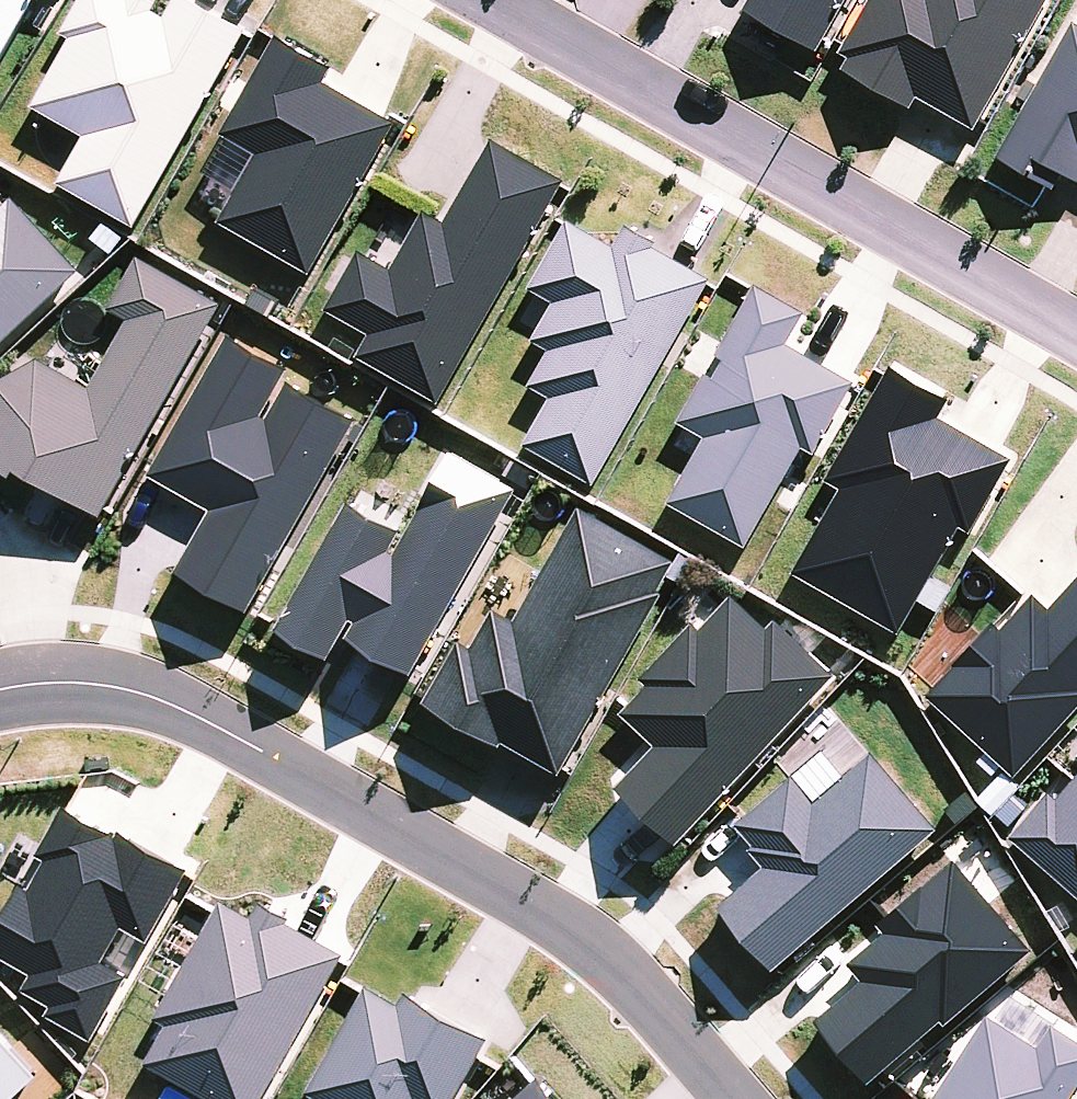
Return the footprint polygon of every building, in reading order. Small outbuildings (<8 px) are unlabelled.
[(33,0),(0,0),(0,59),(33,0)] [(135,225),(245,33),(247,28),(197,0),(173,0),(165,15),(154,9),(159,1),(157,0),(79,0),(61,31),(71,37),(32,104),(85,134),(58,181),(135,225)] [(847,0),(751,0),(745,11),(817,52),(847,0)] [(1050,0),(870,0),(840,52),(850,58),(843,69),(912,108),(918,97),(976,129),(1050,0)] [(1074,24),(998,157),(1026,173),(1035,157),(1076,181),(1076,25),(1074,24)] [(219,220),(312,273),(398,123),(324,81),(334,64),(278,32),(275,37),(220,132),(257,153),(219,220)] [(356,353),(438,400),(562,185),(559,183),(562,178),(491,137),(443,220),(423,209),(390,267),(359,249),(325,307),(369,332),(356,353)] [(82,267),(15,194),(0,208),(0,342),(82,267)] [(523,443),(595,483),(711,278),(655,246),(658,241),(627,223),(615,245),(568,218),(529,286),(554,300),(532,338),(550,348),(529,385),(550,397),(523,443)] [(223,304),(138,257),(109,308),(130,320),(91,389),(41,361),(0,380),(0,466),(19,477),(22,473),(103,518),(109,508),(223,304)] [(671,504),(748,547),(804,447),(816,454),(857,382),(790,345),(808,313),(758,285),(755,289),(718,355),(727,360),(716,379),(707,374),(681,421),(709,436),(671,504)] [(250,612),(360,420),(287,379),(293,369),(230,334),(151,474),(214,510),(179,571),(250,612)] [(841,489),(793,572),(901,633),(961,528),(973,534),(1016,459),(942,418),(953,397),(893,363),(826,480),(841,489)] [(414,674),(520,488),(453,451),(396,553),(392,551),(404,531),(350,501),(277,630),(329,658),(353,621),(357,623),(348,637),(414,674)] [(679,561),(580,507),(517,621),(495,609),(473,648),(461,641),(427,701),(502,746),(506,740),(563,774),(666,593),(661,591),(679,561)] [(1016,777),(1076,711),(1076,584),(1053,610),(1036,595),(1002,631),(994,624),(928,696),(1016,777)] [(680,844),(837,675),(778,618),(768,628),(735,595),(702,631),(694,623),(642,678),(649,686),(624,712),(657,745),(619,787),(680,844)] [(774,970),(941,828),(875,750),(816,799),(795,775),(745,817),(738,823),(757,844),(752,848),(767,867),(720,906),(774,970)] [(1074,777),(1056,797),(1048,790),(1008,836),(1076,896),(1076,773),(1074,777)] [(192,870),(121,831),(119,835),(67,806),(40,854),(49,859),(32,890),(22,885),(0,924),(0,953),(34,973),(25,988),(55,1005),(50,1014),(95,1040),(131,976),(105,961),(125,925),(152,940),(192,870)] [(948,1025),(1035,950),(956,860),(925,887),(923,886),(879,922),(888,932),(851,962),(866,979),(818,1021),(870,1082),(943,1020),(948,1025)] [(346,954),(291,923),(295,918),(263,900),(253,916),(223,899),(157,1016),(170,1024),(148,1062),(213,1098),(264,1098),(346,954)] [(368,985),(308,1092),(321,1098),(456,1098),(491,1037),(407,991),(401,1003),(368,985)] [(1076,1093),(1076,1037),(1053,1022),(1039,1045),(989,1013),(935,1098),(1073,1098),(1076,1093)] [(43,1076),(0,1029),(0,1098),(17,1098),(43,1076)] [(542,1077),(517,1098),(561,1098),(542,1077)]
